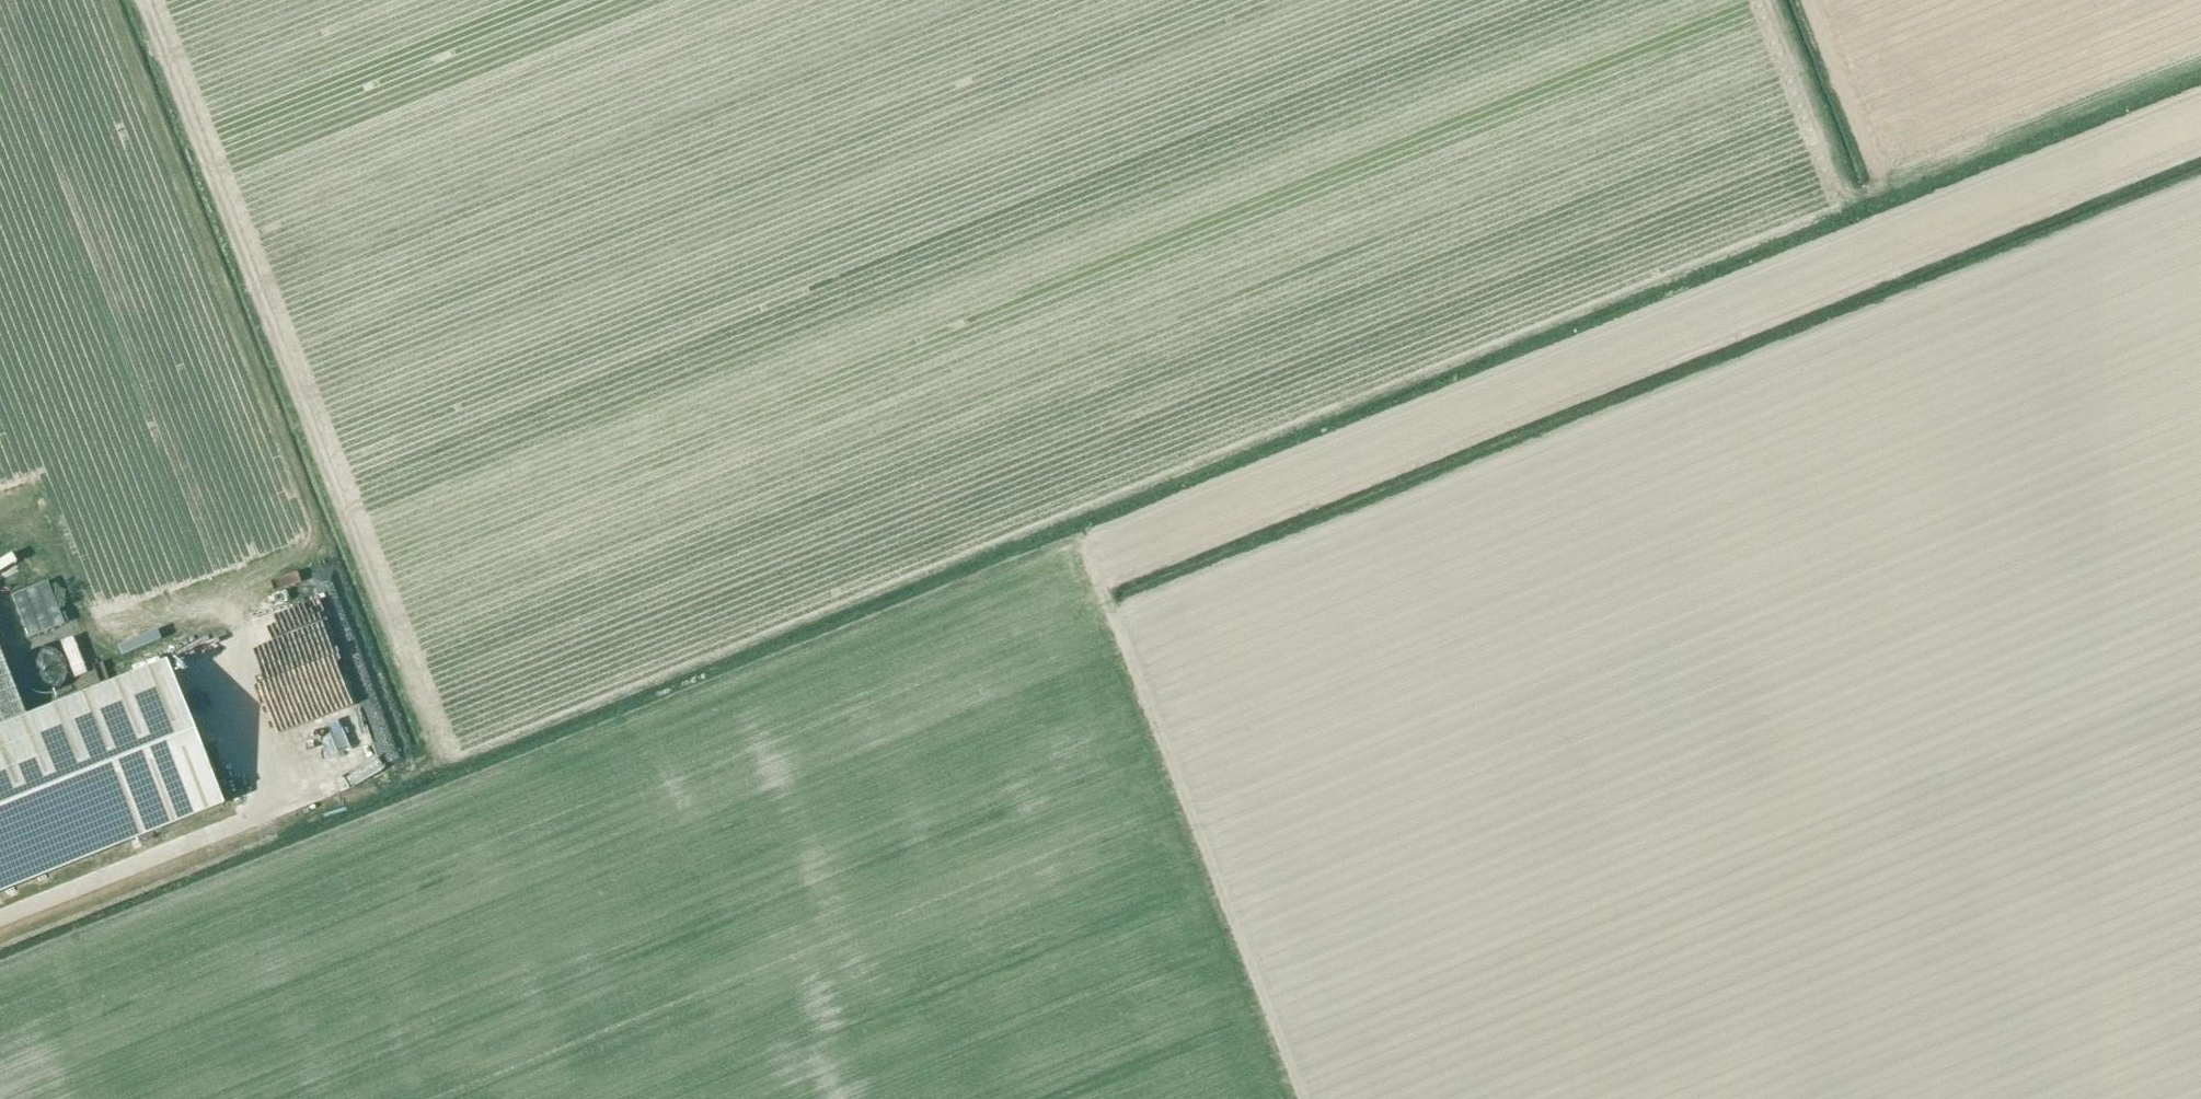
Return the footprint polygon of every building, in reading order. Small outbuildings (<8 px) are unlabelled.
[(12,626),(49,612),(36,578),(0,592),(0,593),(12,626)] [(61,675),(74,671),(63,632),(50,636),(61,675)] [(224,804),(167,660),(28,715),(0,644),(0,893),(224,804)]
